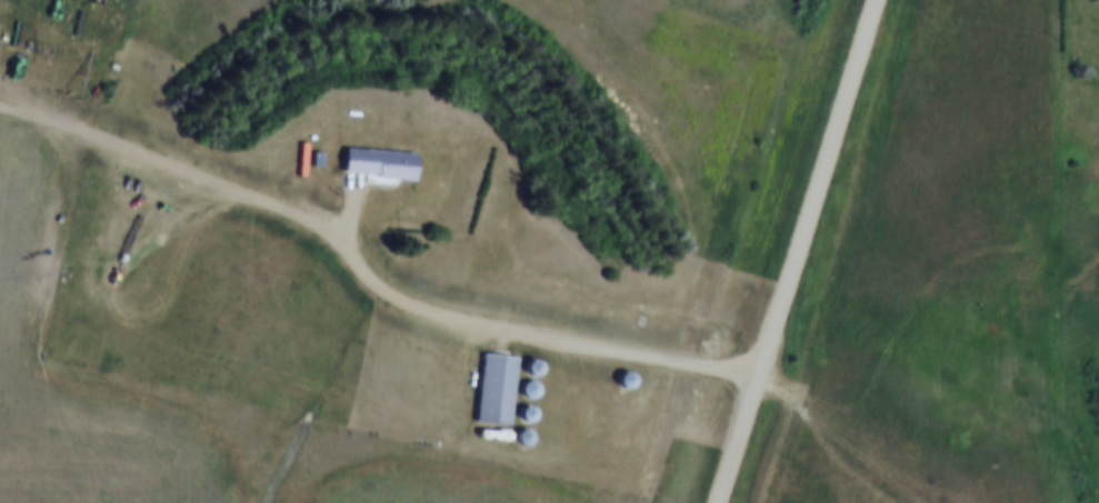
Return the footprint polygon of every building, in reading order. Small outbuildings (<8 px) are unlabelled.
[(351,142),(422,145),(420,172),(383,170),(383,168),(350,165),(351,142)] [(490,346),(524,350),(517,416),(482,413),(490,346)] [(540,370),(544,369),(548,366),(549,362),(549,358),(546,354),(542,353),(538,353),(534,356),(532,360),(532,364),(536,368),(540,370)] [(632,382),(636,381),(640,379),(641,374),(641,370),(638,366),(635,364),(630,365),(626,368),(625,372),(625,376),(628,380),(632,382)] [(632,387),(632,372),(615,372),(615,387),(632,387)] [(537,392),(541,392),(544,389),(546,385),(546,381),(542,378),(539,375),(534,376),(531,379),(529,383),(529,388),(532,391),(537,392)] [(521,395),(537,399),(541,384),(525,380),(521,395)] [(533,415),(538,414),(541,412),(543,408),(542,403),(540,400),(536,399),(531,399),(528,402),(526,405),(527,410),(529,413),(533,415)] [(530,439),(534,439),(538,436),(540,432),(539,427),(537,424),(532,422),(528,423),(524,425),(522,430),(523,434),(526,437),(530,439)]
